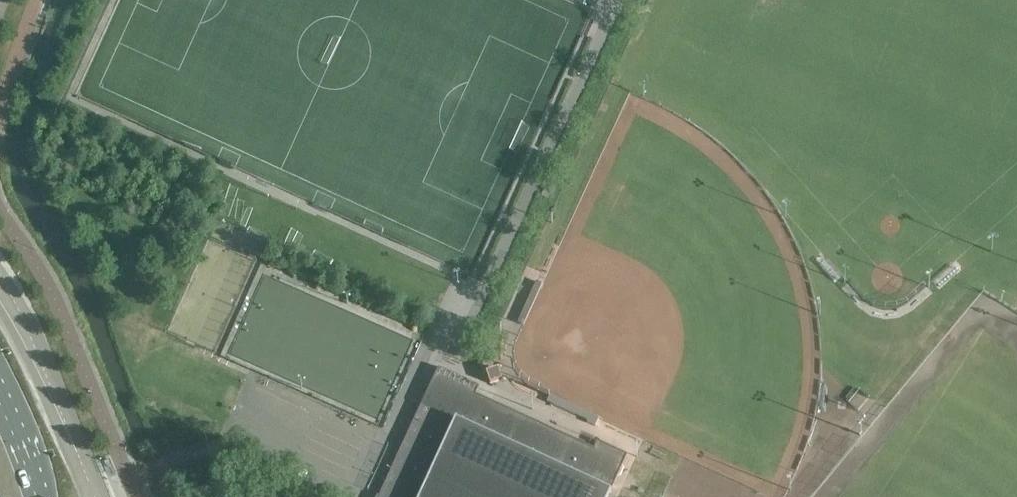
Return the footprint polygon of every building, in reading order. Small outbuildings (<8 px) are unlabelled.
[(438,367),(378,496),(377,495),(376,496),(608,496),(627,455),(597,441),(593,448),(476,394),(479,386),(438,367)] [(499,381),(494,369),(486,372),(490,384),(499,381)]
